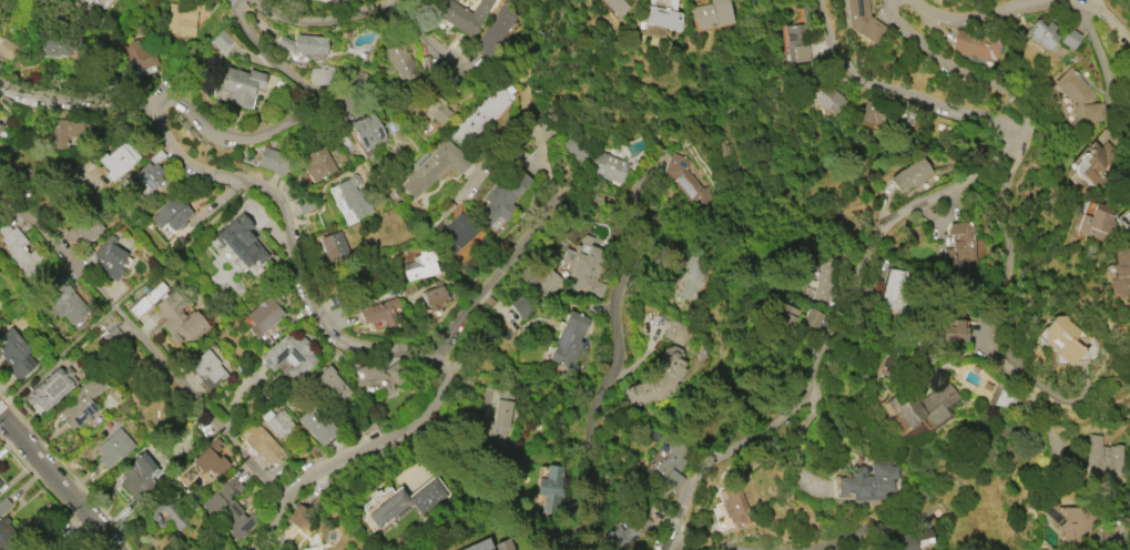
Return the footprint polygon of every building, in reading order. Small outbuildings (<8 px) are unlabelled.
[(85,1),(93,8),(101,0),(80,0),(83,3),(85,1)] [(192,39),(164,34),(165,28),(162,28),(163,18),(166,18),(167,13),(169,13),(170,2),(187,6),(187,0),(204,3),(203,14),(196,13),(192,39)] [(435,14),(444,0),(451,0),(471,12),(479,0),(494,0),(470,38),(435,14)] [(471,45),(505,0),(508,0),(517,16),(486,57),(471,45)] [(615,17),(599,0),(626,0),(630,7),(615,17)] [(642,23),(647,0),(655,0),(653,8),(662,9),(663,7),(666,8),(669,0),(677,0),(674,11),(681,12),(676,31),(642,23)] [(711,3),(710,0),(727,0),(732,22),(695,30),(693,19),(691,20),(689,9),(711,3)] [(845,28),(843,0),(865,0),(866,16),(883,27),(872,44),(845,28)] [(1044,50),(1028,37),(1029,34),(1027,33),(1032,27),(1030,24),(1035,20),(1044,28),(1048,21),(1055,27),(1051,31),(1058,38),(1047,50),(1046,48),(1044,50)] [(786,53),(784,27),(802,24),(803,45),(807,45),(808,61),(795,62),(795,65),(785,67),(783,53),(786,53)] [(1066,27),(1080,35),(1070,50),(1057,41),(1066,27)] [(221,29),(233,39),(223,52),(210,41),(221,29)] [(991,61),(957,54),(949,48),(954,30),(984,35),(985,33),(1000,35),(999,45),(991,61)] [(14,65),(0,54),(0,42),(7,32),(28,47),(14,65)] [(294,34),(326,38),(325,55),(289,52),(275,43),(279,35),(293,43),(294,34)] [(156,65),(123,72),(120,54),(124,53),(122,42),(140,39),(142,50),(152,48),(156,65)] [(40,57),(68,58),(69,42),(41,40),(40,57)] [(400,40),(418,73),(401,82),(395,70),(393,71),(385,55),(386,55),(383,49),(400,40)] [(825,68),(838,63),(843,77),(831,82),(825,68)] [(223,67),(246,73),(247,69),(265,74),(261,90),(254,88),(247,109),(223,102),(224,100),(214,96),(223,67)] [(1071,67),(1095,92),(1100,103),(1101,119),(1072,120),(1071,109),(1070,109),(1069,102),(1070,101),(1065,93),(1063,94),(1053,83),(1071,67)] [(310,86),(332,86),(331,68),(310,68),(310,86)] [(518,98),(497,119),(495,116),(475,136),(472,135),(468,140),(455,128),(505,77),(517,89),(513,93),(518,98)] [(825,110),(814,101),(812,104),(802,96),(813,83),(833,99),(825,110)] [(430,92),(437,99),(439,96),(445,103),(442,105),(450,112),(438,125),(431,119),(429,120),(423,113),(425,111),(418,105),(430,92)] [(902,99),(917,104),(909,132),(893,128),(902,99)] [(859,120),(865,102),(878,105),(874,123),(859,120)] [(896,109),(890,128),(880,125),(886,106),(896,109)] [(349,125),(373,112),(387,140),(366,151),(365,149),(362,150),(349,125)] [(51,120),(70,120),(70,116),(88,116),(88,138),(65,138),(65,149),(41,149),(41,126),(51,126),(51,120)] [(560,145),(576,130),(593,147),(628,162),(620,184),(582,169),(560,145)] [(431,145),(435,149),(447,138),(470,162),(457,175),(449,166),(436,180),(435,179),(421,192),(420,191),(413,198),(400,187),(409,180),(406,176),(413,170),(410,166),(431,145)] [(123,140),(139,156),(110,183),(101,174),(105,170),(94,159),(102,152),(106,155),(123,140)] [(1090,185),(1079,175),(1087,166),(1083,163),(1093,150),(1088,145),(1092,140),(1103,149),(1107,144),(1121,156),(1112,167),(1108,164),(1090,185)] [(303,156),(324,144),(338,171),(315,183),(309,173),(306,175),(302,166),(307,164),(303,156)] [(263,146),(291,157),(282,177),(271,173),(271,172),(255,165),(263,146)] [(146,193),(132,175),(160,150),(174,167),(146,193)] [(673,153),(691,161),(688,170),(704,189),(689,204),(662,176),(671,156),(672,156),(673,153)] [(933,173),(922,181),(923,182),(915,187),(910,186),(898,194),(887,179),(900,170),(902,170),(920,156),(933,173)] [(516,164),(533,182),(510,204),(516,208),(511,213),(512,215),(505,224),(499,217),(486,230),(476,220),(491,205),(482,197),(516,164)] [(338,210),(328,189),(349,179),(350,175),(354,174),(357,175),(359,181),(359,185),(354,187),(356,192),(365,187),(375,210),(346,224),(339,210),(338,210)] [(153,212),(176,192),(186,203),(185,204),(193,212),(183,221),(186,224),(179,231),(176,227),(172,232),(164,223),(157,230),(149,220),(155,214),(153,212)] [(294,202),(306,194),(314,207),(302,215),(294,202)] [(1070,232),(1076,214),(1083,217),(1089,202),(1111,210),(1100,243),(1070,232)] [(461,210),(477,227),(456,246),(458,249),(452,255),(435,235),(450,222),(449,221),(461,210)] [(85,244),(78,235),(70,243),(62,234),(89,212),(103,228),(85,244)] [(246,231),(262,248),(261,248),(266,255),(255,264),(252,261),(240,272),(212,238),(242,213),(253,225),(246,231)] [(6,246),(0,240),(2,237),(0,235),(0,225),(9,217),(14,223),(10,227),(11,230),(13,227),(39,258),(31,265),(37,272),(27,279),(7,256),(9,254),(4,248),(6,246)] [(949,224),(975,223),(976,262),(964,262),(964,277),(946,278),(951,265),(950,258),(941,258),(941,241),(947,241),(946,234),(945,234),(949,224)] [(323,252),(318,237),(339,231),(348,257),(326,265),(322,252),(323,252)] [(114,282),(95,271),(96,267),(93,266),(96,261),(93,258),(94,255),(93,255),(103,237),(131,254),(114,282)] [(590,296),(591,292),(573,285),(576,277),(570,275),(573,266),(560,261),(564,248),(584,256),(589,245),(605,252),(595,281),(607,285),(601,301),(590,296)] [(1124,263),(1129,262),(1129,295),(1108,297),(1101,292),(1100,282),(1106,275),(1106,265),(1107,264),(1107,249),(1123,248),(1124,263)] [(431,251),(437,273),(406,282),(404,276),(404,277),(400,265),(413,262),(411,257),(419,255),(419,254),(431,251)] [(679,277),(691,252),(707,261),(685,306),(673,301),(681,285),(676,283),(679,277)] [(806,298),(815,253),(834,256),(826,302),(806,298)] [(553,294),(563,280),(546,268),(536,282),(553,294)] [(882,311),(904,313),(908,272),(885,269),(882,311)] [(89,310),(70,326),(62,316),(60,317),(49,305),(57,298),(44,284),(58,273),(67,285),(69,283),(74,289),(72,291),(89,310)] [(135,320),(125,309),(160,278),(170,289),(135,320)] [(435,288),(432,283),(440,281),(448,303),(438,306),(439,308),(427,312),(421,293),(435,288)] [(174,346),(166,337),(170,335),(161,325),(159,327),(161,330),(155,336),(152,333),(151,334),(152,335),(150,336),(147,333),(164,318),(160,313),(161,312),(155,304),(177,285),(191,301),(181,309),(186,317),(195,309),(210,327),(191,342),(189,339),(186,342),(180,334),(180,335),(176,330),(175,332),(182,339),(174,346)] [(244,316),(272,292),(282,303),(276,307),(283,315),(268,328),(276,337),(262,350),(253,339),(255,338),(247,329),(253,325),(244,316)] [(521,319),(509,304),(523,294),(535,309),(521,319)] [(357,310),(394,297),(397,306),(391,308),(397,324),(384,329),(380,319),(363,325),(357,310)] [(798,310),(796,315),(800,317),(792,336),(778,330),(774,342),(765,338),(780,303),(798,310)] [(801,323),(808,307),(824,315),(816,330),(801,323)] [(588,318),(580,338),(583,339),(573,364),(567,361),(564,367),(547,360),(559,330),(560,330),(562,325),(561,325),(567,309),(588,318)] [(1067,366),(1040,343),(1039,329),(1050,316),(1058,316),(1076,332),(1077,329),(1087,338),(1078,348),(1080,350),(1067,366)] [(682,347),(662,337),(672,317),(691,327),(682,347)] [(940,342),(965,343),(966,320),(951,319),(951,326),(941,326),(940,342)] [(114,326),(125,339),(112,350),(101,338),(114,326)] [(10,367),(0,356),(0,343),(4,339),(0,335),(10,327),(30,350),(27,354),(37,365),(17,381),(7,370),(10,367)] [(257,357),(285,334),(287,336),(291,334),(297,340),(302,336),(308,344),(307,345),(313,352),(309,353),(316,360),(293,380),(285,371),(291,367),(283,358),(276,365),(277,367),(271,373),(257,357)] [(684,363),(682,368),(683,369),(670,393),(633,406),(627,388),(654,377),(661,360),(660,356),(663,348),(672,345),(681,349),(684,363)] [(192,373),(186,366),(206,348),(220,364),(218,365),(227,376),(213,389),(210,386),(204,390),(197,383),(196,385),(189,376),(192,373)] [(384,377),(355,388),(347,365),(376,355),(384,377)] [(327,365),(334,373),(332,373),(348,391),(340,399),(328,386),(318,396),(307,384),(320,373),(319,371),(327,365)] [(68,366),(73,374),(71,375),(78,383),(43,412),(34,403),(30,406),(23,399),(27,396),(26,395),(58,367),(62,371),(68,366)] [(59,412),(71,401),(69,397),(99,371),(108,384),(89,399),(98,409),(89,417),(91,420),(85,425),(83,421),(77,427),(74,425),(69,430),(60,420),(63,418),(59,412)] [(922,397),(946,380),(956,395),(954,396),(955,398),(941,408),(939,406),(925,416),(926,417),(909,429),(904,421),(895,427),(888,417),(904,407),(900,403),(917,390),(922,397)] [(482,438),(485,419),(492,420),(496,399),(512,401),(509,429),(506,428),(505,441),(482,438)] [(319,445),(296,419),(313,404),(336,429),(319,445)] [(274,436),(259,417),(269,410),(273,415),(282,409),(295,426),(285,435),(284,434),(278,438),(276,435),(274,436)] [(282,452),(265,467),(242,440),(248,435),(245,430),(255,421),(282,452)] [(95,448),(119,428),(134,446),(105,470),(95,459),(100,456),(99,455),(100,454),(95,448)] [(514,449),(524,452),(530,436),(520,432),(514,449)] [(1109,479),(1086,477),(1086,473),(1083,473),(1086,442),(1088,442),(1088,441),(1087,441),(1087,438),(1088,438),(1088,434),(1100,435),(1099,446),(1107,447),(1107,445),(1120,446),(1118,466),(1117,466),(1116,476),(1110,476),(1109,479)] [(227,465),(214,477),(206,468),(200,473),(198,471),(182,487),(173,478),(216,438),(221,442),(217,446),(220,448),(213,455),(216,458),(220,456),(227,465)] [(683,479),(673,492),(647,472),(653,465),(654,466),(659,460),(662,462),(669,452),(665,450),(673,439),(692,455),(678,473),(683,479)] [(120,473),(132,462),(131,461),(141,451),(157,470),(151,478),(155,482),(133,502),(126,496),(128,495),(119,483),(124,479),(120,473)] [(836,495),(835,478),(849,477),(848,467),(864,466),(864,476),(871,476),(869,460),(889,460),(889,466),(895,466),(896,478),(890,478),(892,490),(882,491),(883,499),(851,500),(851,493),(836,495)] [(536,496),(537,478),(544,479),(547,466),(564,467),(561,498),(560,498),(558,515),(543,513),(544,496),(536,496)] [(434,476),(451,498),(423,520),(411,507),(393,521),(390,518),(371,532),(362,519),(363,518),(362,516),(363,513),(360,509),(370,502),(367,498),(378,489),(380,492),(388,487),(391,492),(399,487),(407,496),(434,476)] [(258,520),(235,540),(213,512),(208,516),(198,503),(224,482),(225,483),(231,479),(235,483),(237,482),(242,487),(230,497),(243,511),(241,512),(246,519),(248,517),(243,509),(246,506),(258,520)] [(737,486),(747,510),(745,511),(749,520),(716,532),(713,523),(725,519),(719,501),(725,499),(722,492),(737,486)] [(12,525),(7,520),(17,510),(4,497),(0,502),(0,529),(5,533),(12,525)] [(176,530),(171,524),(172,523),(169,519),(163,523),(163,524),(163,526),(162,527),(161,528),(160,528),(159,529),(157,528),(156,528),(155,527),(154,526),(154,524),(154,523),(152,528),(142,515),(166,497),(174,507),(176,505),(189,521),(176,530)] [(1077,536),(1077,549),(1060,549),(1060,531),(1058,531),(1039,511),(1038,503),(1049,503),(1055,508),(1091,508),(1092,515),(1086,522),(1086,524),(1077,536)] [(296,508),(311,519),(302,531),(287,520),(296,508)] [(651,521),(623,549),(610,549),(600,540),(609,531),(610,532),(618,526),(623,531),(625,528),(623,526),(639,510),(651,521)] [(16,542),(6,549),(0,549),(0,524),(16,542)] [(929,529),(934,549),(889,549),(887,541),(897,539),(896,536),(929,529)] [(487,538),(492,549),(458,549),(487,538)] [(508,538),(514,549),(495,549),(492,544),(508,538)] [(37,539),(46,549),(23,549),(37,539)]
